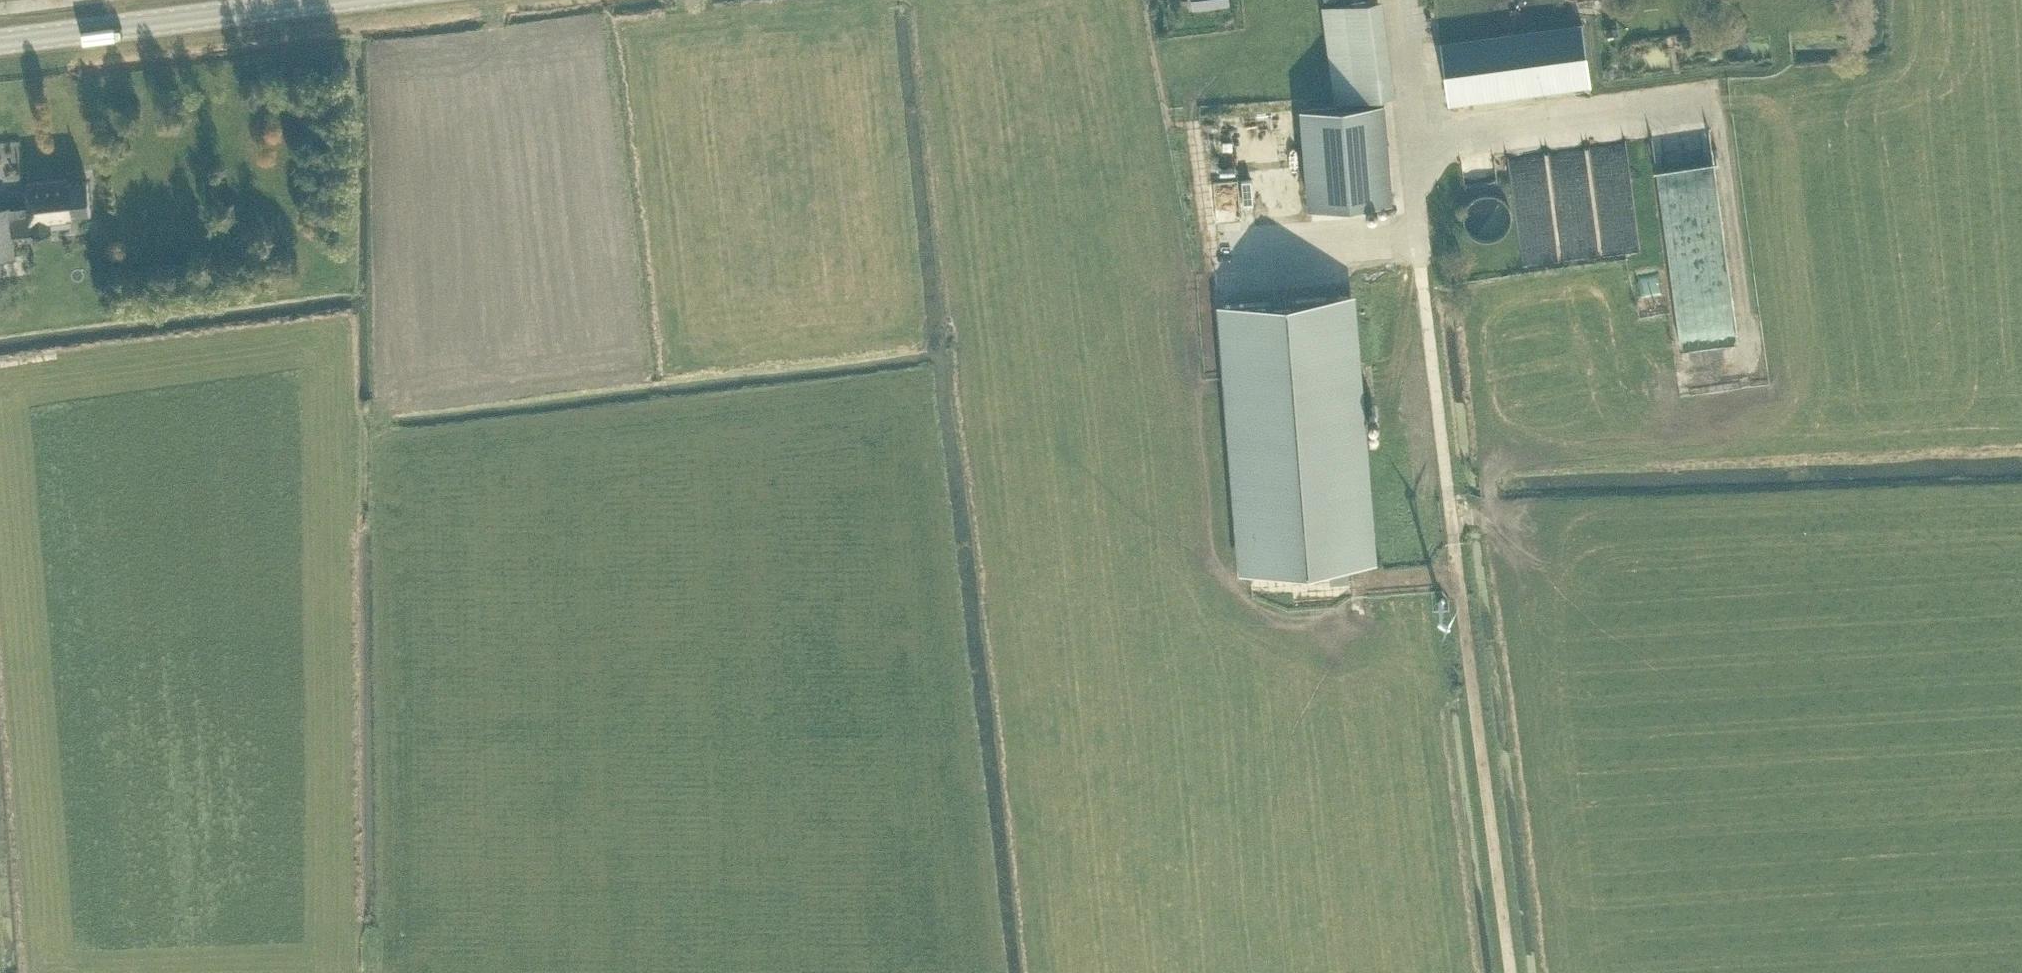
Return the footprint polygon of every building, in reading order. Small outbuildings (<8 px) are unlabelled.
[(1192,8),(1229,4),(1229,0),(1191,0),(1192,8)] [(1320,4),(1333,96),(1334,101),(1379,95),(1395,93),(1383,0),(1353,0),(1320,4)] [(1582,24),(1440,43),(1449,102),(1590,83),(1582,24)] [(1389,198),(1382,103),(1302,109),(1310,205),(1389,198)] [(1668,161),(1687,342),(1736,337),(1713,117),(1701,118),(1703,138),(1704,138),(1706,157),(1668,161)] [(71,214),(91,212),(87,180),(68,182),(68,178),(26,183),(28,205),(10,207),(10,206),(0,207),(0,256),(16,254),(14,234),(31,232),(32,234),(51,232),(50,221),(72,218),(71,214)] [(1661,291),(1660,272),(1641,274),(1642,292),(1661,291)] [(1377,561),(1356,292),(1216,303),(1238,572),(1377,561)]
